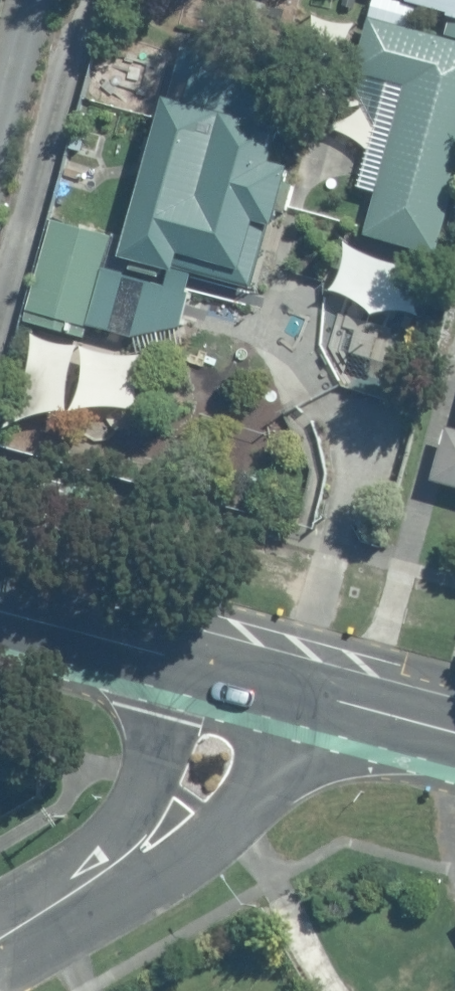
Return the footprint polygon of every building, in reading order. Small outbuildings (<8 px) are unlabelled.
[(366,17),(352,69),(405,83),(363,232),(432,251),(454,169),(454,42),(366,17)] [(159,96),(116,254),(167,268),(172,248),(236,265),(248,218),(269,223),(285,165),(268,160),(276,128),(159,96)] [(107,237),(51,221),(26,308),(83,324),(107,237)] [(449,426),(435,478),(454,484),(454,427),(449,426)]
